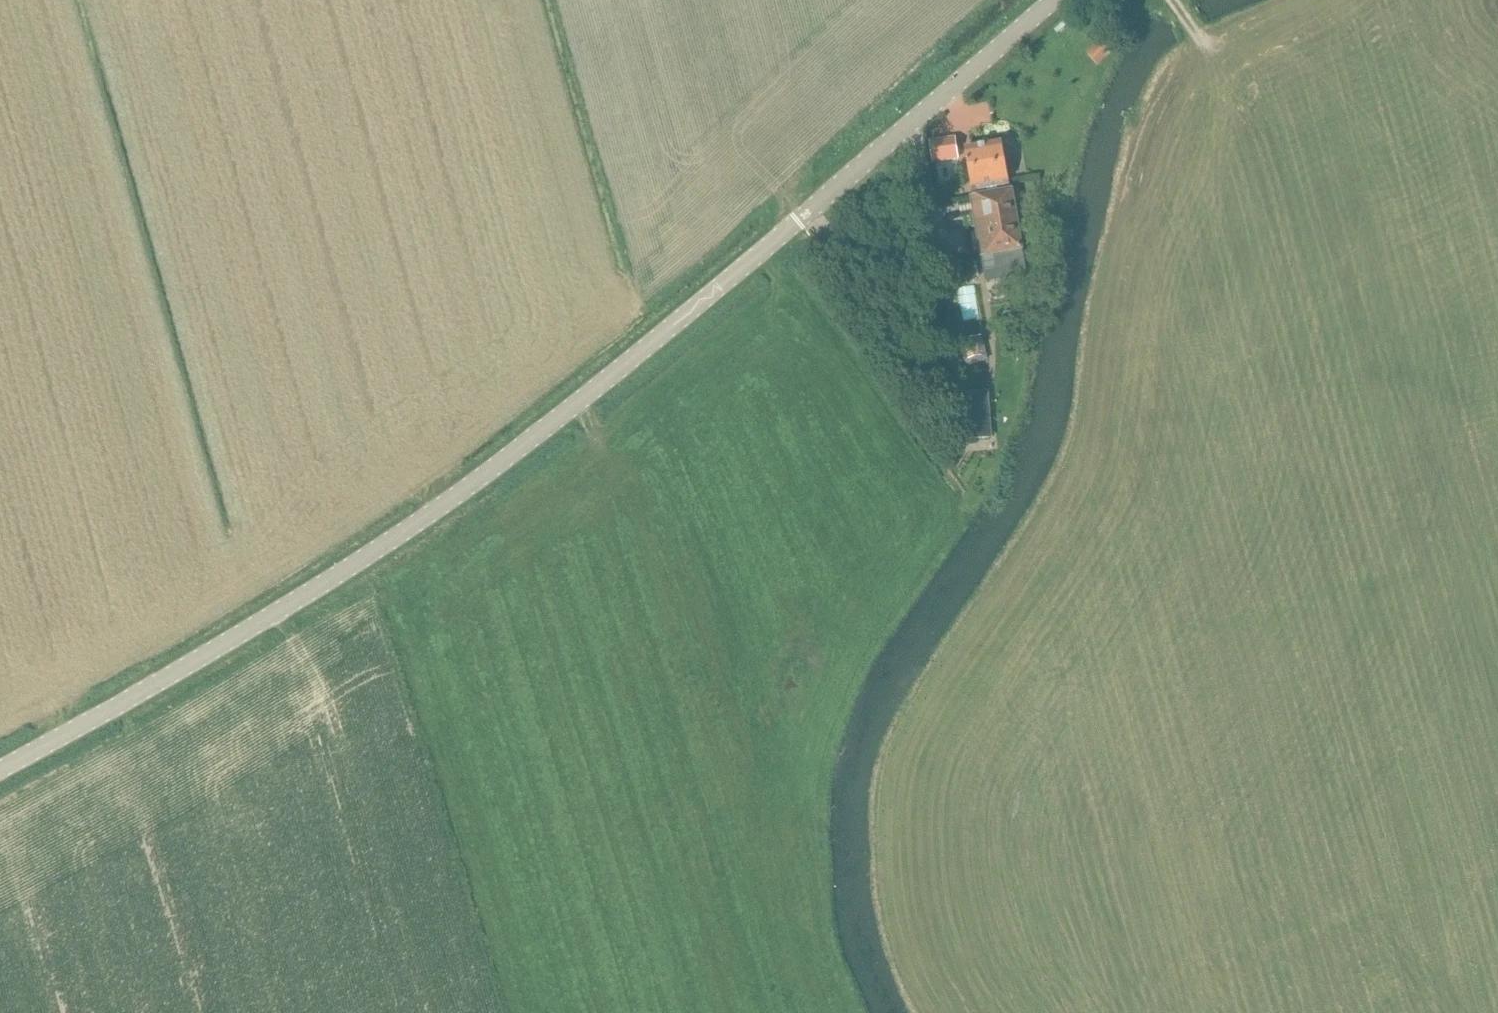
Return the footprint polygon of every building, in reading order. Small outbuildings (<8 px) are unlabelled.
[(1088,54),(1098,65),(1112,52),(1102,42),(1088,54)] [(950,142),(926,147),(931,167),(954,161),(950,142)] [(998,185),(1010,182),(1003,142),(965,148),(974,197),(972,197),(972,200),(991,196),(990,191),(999,190),(998,185)] [(991,196),(972,200),(975,214),(970,215),(972,227),(977,226),(986,281),(1027,273),(1013,190),(1011,190),(1010,182),(998,185),(999,190),(990,191),(991,196)] [(989,359),(982,335),(964,340),(971,364),(989,359)] [(987,392),(959,394),(960,410),(962,434),(976,433),(976,434),(976,438),(986,437),(990,436),(987,392)]
